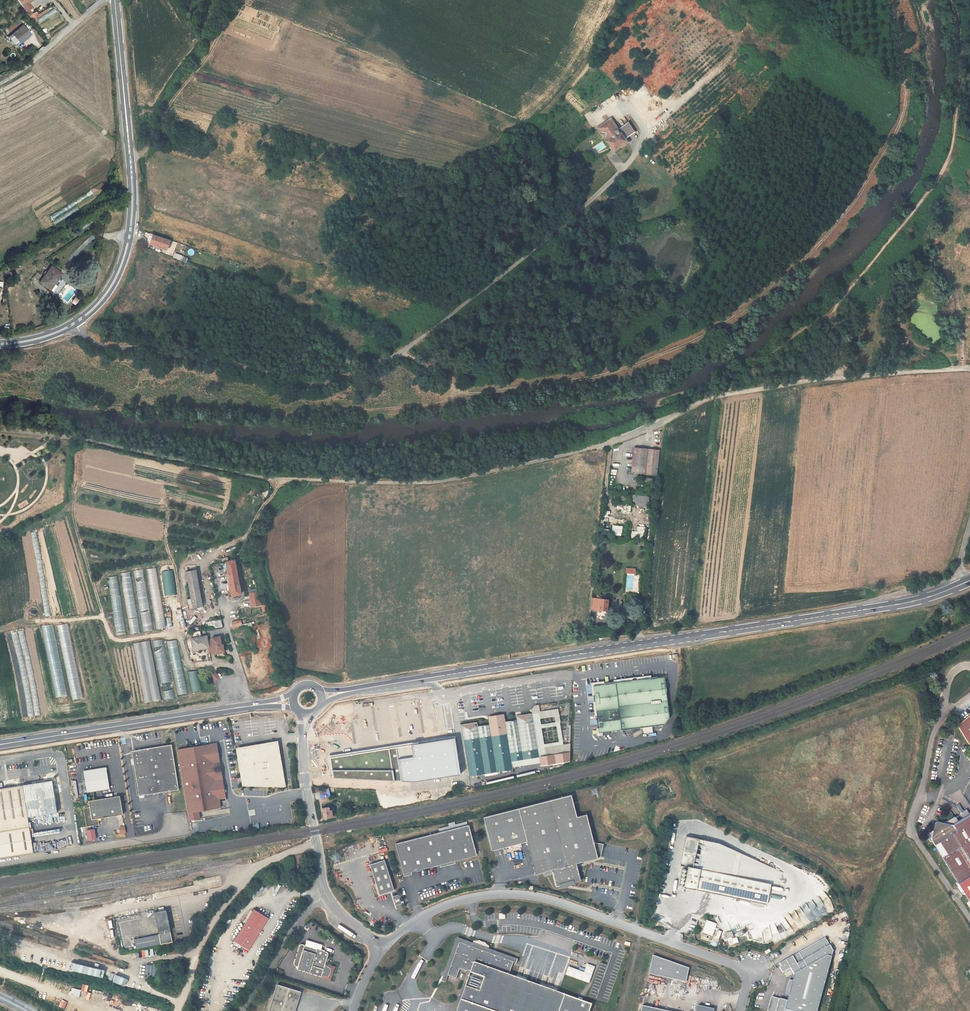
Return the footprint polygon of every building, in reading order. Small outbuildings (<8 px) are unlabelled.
[(26,11),(31,7),(26,1),(28,0),(18,0),(26,11)] [(34,20),(38,16),(34,12),(30,16),(34,20)] [(3,29),(9,36),(12,34),(10,31),(6,26),(3,29)] [(13,43),(14,44),(18,42),(28,34),(24,29),(22,26),(18,30),(12,34),(9,36),(8,37),(11,40),(13,43)] [(25,28),(24,29),(28,34),(18,42),(19,43),(30,35),(25,28)] [(624,104),(619,108),(626,119),(632,115),(624,104)] [(624,140),(635,132),(626,119),(619,108),(618,107),(609,113),(611,116),(606,120),(608,122),(599,128),(598,127),(594,130),(599,137),(602,134),(613,150),(621,145),(622,146),(627,143),(624,140)] [(170,241),(153,235),(150,244),(167,250),(170,241)] [(40,282),(50,289),(54,284),(52,283),(57,276),(59,277),(61,274),(51,266),(40,282)] [(657,475),(659,450),(634,448),(631,472),(657,475)] [(635,501),(635,506),(648,506),(648,495),(633,495),(633,501),(635,501)] [(611,534),(621,535),(622,526),(612,525),(611,534)] [(234,556),(231,557),(232,561),(225,562),(231,596),(240,594),(234,560),(234,556)] [(147,569),(155,629),(165,627),(156,567),(147,569)] [(142,631),(152,630),(143,569),(133,570),(142,631)] [(176,594),(173,570),(162,571),(164,595),(176,594)] [(188,599),(190,609),(193,608),(202,606),(195,570),(186,572),(191,599),(188,599)] [(120,573),(129,633),(139,632),(130,571),(120,573)] [(108,577),(116,635),(125,633),(117,575),(108,577)] [(249,593),(252,606),(259,605),(257,592),(249,593)] [(592,610),(607,611),(608,600),(599,599),(599,596),(594,595),(592,610)] [(222,627),(221,620),(206,623),(208,630),(211,629),(222,627)] [(200,649),(208,648),(209,653),(214,652),(222,651),(221,645),(220,637),(211,638),(211,639),(207,640),(206,636),(191,639),(194,652),(201,651),(200,649)] [(161,639),(152,640),(164,700),(173,698),(161,639)] [(167,641),(177,695),(186,693),(177,639),(167,641)] [(144,702),(160,699),(149,640),(133,643),(144,702)] [(223,645),(221,645),(222,651),(214,652),(214,654),(224,652),(223,645)] [(196,670),(188,672),(192,692),(200,690),(196,670)] [(215,673),(211,677),(215,681),(219,676),(215,673)] [(605,684),(594,686),(595,692),(600,692),(602,704),(596,705),(598,716),(599,728),(600,733),(603,733),(629,729),(631,729),(641,728),(643,728),(646,734),(653,733),(652,727),(664,725),(669,718),(664,677),(657,678),(657,677),(651,678),(650,678),(650,679),(615,683),(615,682),(614,682),(605,684),(604,684),(605,684)] [(593,702),(595,716),(598,716),(596,705),(602,704),(600,692),(595,692),(594,686),(605,684),(604,684),(605,684),(604,681),(591,683),(592,696),(595,695),(596,702),(593,702)] [(539,713),(532,714),(539,758),(511,762),(512,767),(541,763),(546,757),(545,748),(563,745),(560,722),(541,725),(539,713)] [(477,722),(461,725),(469,777),(513,770),(512,767),(511,762),(539,758),(532,714),(516,716),(517,720),(505,722),(505,718),(489,721),(489,724),(478,726),(477,722)] [(957,725),(969,746),(969,715),(957,725)] [(597,736),(603,736),(603,733),(600,733),(599,728),(596,729),(596,731),(593,731),(593,734),(597,733),(597,736)] [(455,738),(330,758),(333,778),(416,782),(462,774),(455,738)] [(236,749),(236,751),(273,744),(276,746),(283,787),(285,787),(277,741),(236,749)] [(213,763),(219,762),(216,743),(210,744),(213,763)] [(197,812),(220,808),(213,763),(210,744),(177,750),(183,785),(187,811),(189,821),(199,819),(197,812)] [(236,751),(242,786),(283,787),(276,746),(273,744),(236,751)] [(178,790),(171,745),(132,751),(139,796),(178,790)] [(106,767),(83,771),(87,793),(109,789),(106,767)] [(0,789),(0,858),(33,852),(27,817),(57,812),(52,780),(0,789)] [(483,816),(491,849),(526,841),(535,873),(542,871),(551,869),(553,873),(556,886),(558,885),(564,884),(564,882),(573,881),(580,880),(576,863),(597,858),(593,842),(586,813),(576,816),(571,794),(483,816)] [(98,819),(123,815),(120,796),(88,801),(89,807),(83,808),(86,826),(99,824),(98,819)] [(322,809),(324,819),(332,817),(331,810),(330,810),(330,809),(329,809),(329,807),(322,809)] [(924,834),(955,885),(969,909),(969,813),(967,815),(964,809),(958,813),(957,815),(960,819),(956,822),(953,818),(951,818),(941,824),(931,830),(924,834)] [(396,845),(404,875),(459,862),(462,861),(477,858),(470,827),(396,845)] [(87,830),(88,840),(95,839),(94,829),(87,830)] [(687,867),(683,887),(767,905),(771,884),(781,886),(784,873),(719,843),(686,836),(680,866),(687,867)] [(595,842),(593,842),(597,858),(600,856),(603,844),(595,842)] [(370,864),(379,895),(394,890),(384,860),(370,864)] [(254,909),(234,942),(248,950),(268,918),(254,909)] [(161,944),(172,942),(165,910),(154,912),(159,934),(161,944)] [(707,921),(703,933),(713,936),(717,925),(707,921)] [(134,940),(136,949),(161,944),(159,934),(134,940)] [(787,1001),(772,997),(768,1010),(817,1010),(832,952),(825,937),(779,963),(782,966),(780,967),(783,973),(790,968),(794,974),(787,1001)] [(445,983),(448,976),(446,975),(458,941),(514,961),(513,963),(516,964),(518,960),(457,938),(441,982),(445,983)] [(514,961),(458,941),(446,975),(448,976),(456,979),(459,969),(467,972),(467,970),(471,971),(457,1010),(589,1010),(591,1005),(557,993),(558,989),(540,983),(539,986),(526,981),(527,979),(517,975),(516,978),(507,975),(508,974),(509,974),(513,963),(514,961)] [(297,969),(321,977),(328,955),(328,954),(328,953),(327,952),(326,952),(325,951),(317,948),(317,949),(302,944),(301,944),(300,945),(299,946),(294,963),(294,965),(295,966),(298,967),(297,969)] [(651,958),(648,975),(685,981),(688,965),(651,958)] [(586,963),(584,971),(568,966),(565,975),(589,982),(594,966),(586,963)] [(269,1010),(295,1010),(301,992),(277,984),(269,1010)]
